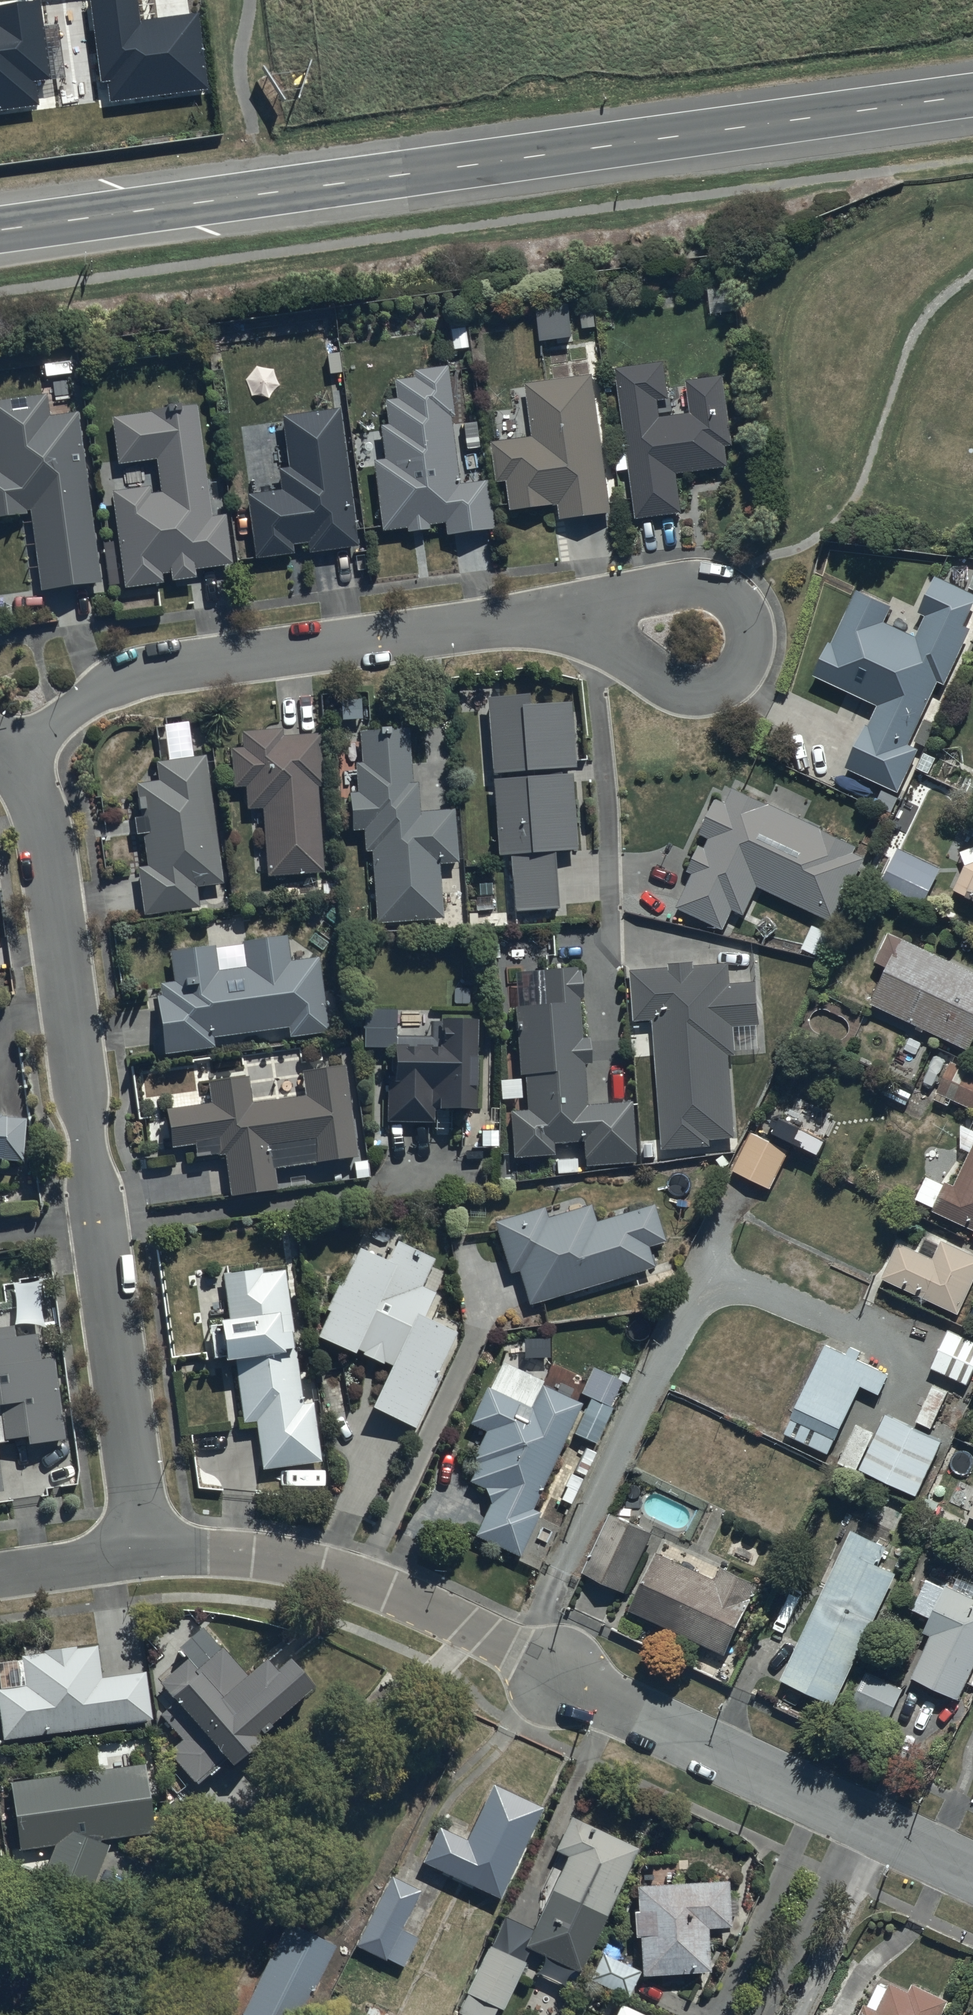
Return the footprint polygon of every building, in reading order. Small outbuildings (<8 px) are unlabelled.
[(41,0),(36,0),(0,5),(0,109),(38,104),(35,81),(52,79),(41,0)] [(138,0),(90,0),(101,81),(107,81),(110,101),(207,89),(197,12),(141,20),(138,0)] [(665,367),(616,372),(637,524),(682,519),(678,479),(728,474),(725,451),(733,450),(725,382),(688,386),(691,418),(660,421),(658,406),(669,405),(665,367)] [(454,424),(446,372),(413,377),(414,385),(393,388),(396,405),(384,407),(388,429),(380,430),(384,467),(372,468),(381,538),(406,535),(407,539),(429,536),(428,530),(445,528),(447,545),(493,539),(487,486),(459,490),(450,424),(454,424)] [(562,523),(612,517),(595,380),(526,389),(533,441),(494,446),(499,487),(509,485),(512,515),(560,510),(562,523)] [(0,408),(0,526),(31,521),(44,600),(101,590),(74,422),(49,426),(45,401),(0,408)] [(211,523),(195,412),(179,414),(178,407),(163,409),(164,417),(110,424),(117,471),(157,466),(161,492),(111,498),(123,594),(162,589),(161,580),(169,579),(171,589),(195,586),(194,576),(232,571),(226,521),(211,523)] [(309,559),(357,553),(338,416),(282,422),(288,476),(278,477),(280,498),(247,501),(254,564),(293,560),(292,552),(307,550),(309,559)] [(876,711),(848,774),(899,799),(919,757),(910,753),(913,745),(925,751),(935,730),(924,724),(941,689),(946,691),(972,636),(966,633),(972,619),(972,601),(936,583),(919,619),(926,623),(916,644),(886,629),(894,614),(858,596),(815,683),(876,711)] [(528,703),(486,707),(498,865),(511,864),(516,918),(556,914),(552,862),(578,860),(572,782),(560,783),(560,778),(574,777),(569,710),(528,713),(528,703)] [(457,869),(452,816),(419,817),(418,790),(412,790),(408,737),(389,738),(388,729),(377,730),(377,739),(360,740),(362,771),(354,772),(356,801),(347,801),(349,838),(363,837),(364,859),(373,859),(376,930),(442,926),(439,870),(457,869)] [(247,813),(262,812),(267,882),(322,878),(317,792),(325,791),(322,740),(283,742),(282,736),(242,739),(243,753),(231,754),(234,794),(246,793),(247,813)] [(196,890),(222,887),(207,761),(154,767),(156,786),(135,789),(139,824),(134,824),(136,843),(141,843),(145,873),(135,874),(141,924),(200,917),(196,890)] [(758,891),(834,929),(865,864),(855,860),(859,851),(735,793),(727,809),(716,804),(700,838),(711,843),(707,852),(702,850),(690,876),(694,878),(678,912),(725,934),(733,916),(744,921),(758,891)] [(926,908),(941,873),(898,852),(881,886),(926,908)] [(960,857),(964,869),(953,896),(972,910),(972,852),(960,857)] [(890,938),(875,971),(888,977),(872,1011),(971,1056),(972,1053),(972,978),(890,938)] [(328,1039),(317,965),(291,968),(288,943),(243,949),(246,973),(218,976),(215,953),(169,959),(173,987),(153,990),(162,1061),(216,1054),(215,1043),(288,1033),(289,1044),(328,1039)] [(759,1031),(757,988),(733,989),(731,967),(632,973),(635,1025),(654,1024),(660,1153),(710,1151),(710,1144),(737,1143),(733,1061),(737,1061),(735,1032),(759,1031)] [(585,1172),(636,1167),(632,1111),(587,1114),(584,1073),(591,1072),(589,1047),(582,1047),(579,1006),(582,1005),(580,975),(541,978),(544,1014),(514,1016),(519,1082),(524,1081),(527,1117),(510,1118),(513,1165),(554,1163),(553,1149),(584,1147),(585,1172)] [(430,1030),(429,1043),(393,1042),(392,1084),(387,1084),(386,1127),(434,1129),(435,1118),(439,1118),(439,1124),(475,1124),(477,1031),(430,1030)] [(972,1113),(972,1076),(952,1067),(935,1104),(949,1111),(952,1104),(972,1113)] [(273,1175),(316,1170),(316,1171),(357,1166),(344,1072),(302,1078),(305,1104),(251,1111),(247,1084),(207,1089),(210,1111),(167,1117),(172,1153),(194,1151),(195,1164),(219,1161),(224,1161),(230,1204),(276,1198),(273,1175)] [(2,1172),(3,1167),(23,1168),(25,1120),(0,1118),(0,1172),(2,1172)] [(789,1156),(752,1137),(734,1176),(771,1194),(789,1156)] [(972,1223),(972,1154),(970,1159),(966,1158),(956,1181),(946,1177),(933,1205),(972,1223)] [(528,1311),(653,1273),(649,1254),(666,1249),(654,1211),(596,1229),(590,1210),(548,1223),(545,1214),(493,1230),(509,1280),(518,1278),(528,1311)] [(972,1282),(972,1247),(943,1232),(934,1251),(901,1236),(883,1273),(961,1309),(972,1282)] [(397,1250),(386,1272),(358,1256),(317,1344),(353,1366),(357,1359),(381,1374),(384,1369),(392,1374),(371,1419),(415,1436),(457,1340),(421,1327),(434,1299),(421,1293),(433,1267),(397,1250)] [(261,1475),(319,1468),(312,1408),(302,1409),(296,1361),(292,1362),(289,1340),(293,1340),(285,1274),(224,1282),(231,1334),(217,1336),(223,1376),(234,1374),(242,1431),(255,1429),(261,1475)] [(949,1324),(931,1363),(970,1380),(972,1373),(972,1335),(949,1324)] [(25,1446),(26,1451),(67,1444),(53,1367),(42,1369),(37,1342),(16,1346),(14,1333),(0,1336),(0,1450),(25,1446)] [(847,1351),(826,1341),(785,1430),(830,1450),(861,1381),(880,1390),(889,1371),(858,1357),(861,1350),(850,1345),(847,1351)] [(532,1515),(581,1411),(501,1371),(488,1397),(486,1396),(469,1430),(485,1438),(471,1466),(479,1470),(471,1488),(485,1495),(488,1515),(476,1543),(520,1562),(529,1542),(547,1549),(560,1520),(544,1513),(542,1518),(532,1515)] [(622,1389),(591,1374),(581,1397),(610,1413),(622,1389)] [(951,1384),(935,1376),(918,1414),(934,1422),(951,1384)] [(918,1492),(944,1434),(888,1406),(878,1425),(860,1416),(839,1457),(858,1466),(859,1463),(918,1492)] [(626,1588),(655,1528),(613,1508),(584,1567),(626,1588)] [(782,1672),(835,1697),(899,1568),(881,1559),(890,1539),(855,1522),(782,1672)] [(728,1649),(760,1578),(723,1560),(717,1572),(659,1545),(631,1604),(728,1649)] [(972,1667),(972,1592),(949,1579),(926,1625),(935,1630),(914,1672),(960,1695),(972,1667)] [(151,1714),(146,1667),(102,1673),(98,1642),(76,1645),(75,1640),(45,1645),(45,1649),(20,1653),(24,1682),(0,1685),(0,1716),(3,1736),(151,1714)] [(258,1725),(314,1673),(291,1646),(277,1659),(266,1646),(246,1665),(223,1640),(197,1664),(187,1653),(160,1677),(176,1694),(159,1710),(182,1735),(168,1747),(196,1778),(227,1749),(233,1755),(261,1729),(258,1725)] [(888,1722),(904,1685),(864,1668),(848,1705),(888,1722)] [(145,1758),(11,1777),(19,1845),(55,1841),(45,1864),(92,1883),(109,1841),(100,1837),(102,1835),(154,1828),(145,1758)] [(501,1894),(542,1801),(490,1777),(469,1826),(443,1814),(423,1859),(501,1894)] [(582,1968),(636,1843),(572,1810),(555,1844),(568,1850),(525,1941),(582,1968)] [(422,1885),(390,1869),(355,1942),(404,1965),(419,1934),(402,1927),(422,1885)] [(730,1890),(729,1874),(636,1878),(637,1904),(635,1904),(636,1930),(641,1930),(643,1969),(711,1966),(709,1922),(732,1921),(731,1911),(738,1911),(737,1890),(730,1890)] [(335,1939),(287,1915),(247,1998),(282,2014),(298,2014),(335,1939)] [(525,1958),(489,1941),(458,2009),(471,2014),(493,2014),(498,2004),(504,2006),(525,1958)] [(591,1975),(627,1992),(639,1967),(603,1949),(591,1975)] [(952,1994),(915,1976),(911,1984),(893,1976),(891,1981),(881,1976),(870,1999),(865,1996),(856,2014),(942,2014),(952,1994)] [(622,1998),(614,2014),(657,2014),(622,1998)] [(396,2013),(370,2001),(363,2014),(395,2014),(396,2013)]
